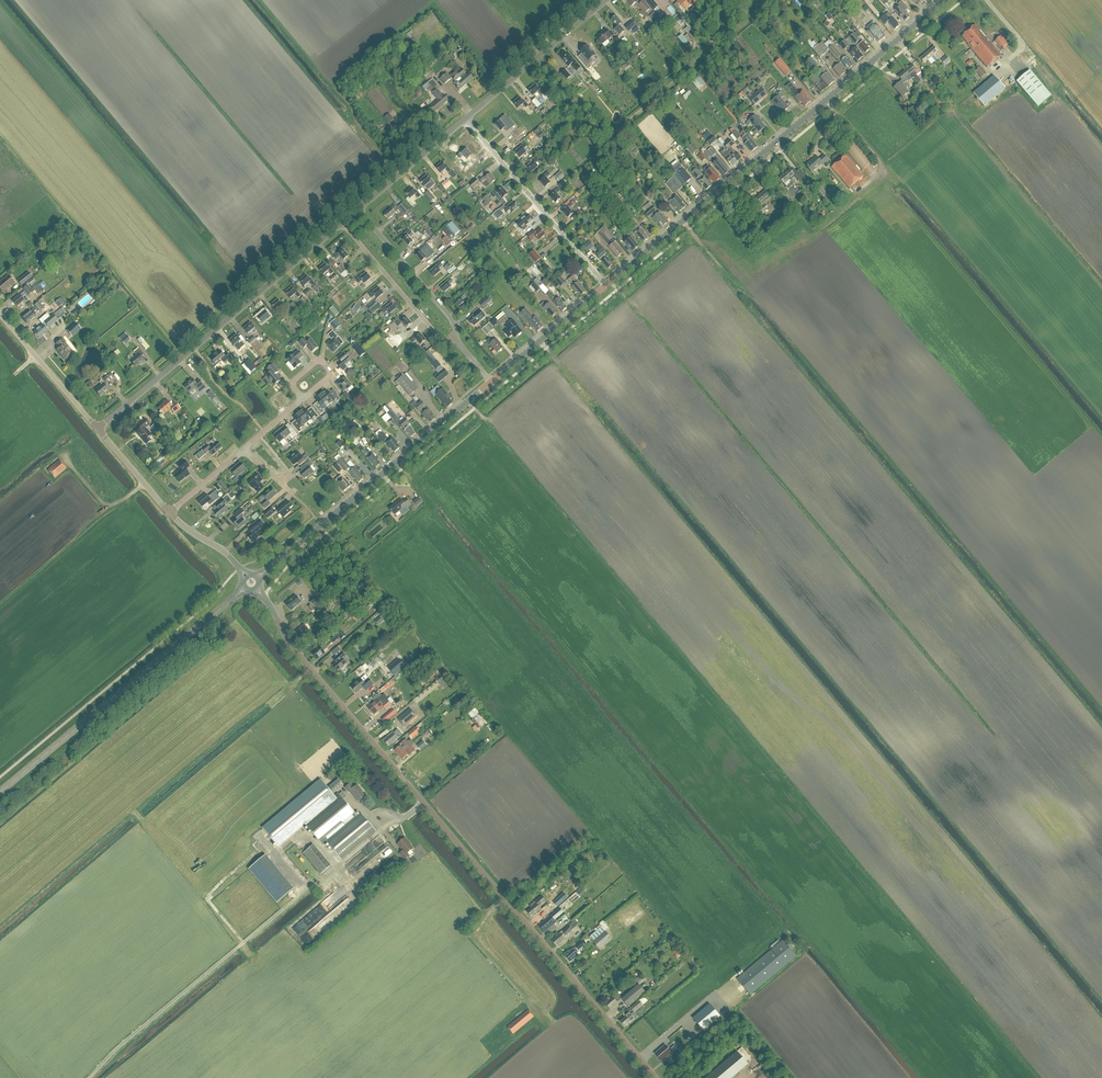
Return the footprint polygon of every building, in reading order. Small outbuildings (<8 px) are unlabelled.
[(643,0),(637,5),(642,10),(639,12),(645,18),(648,15),(646,12),(651,9),(643,0)] [(653,0),(646,0),(646,1),(654,10),(658,7),(658,6),(659,5),(656,2),(655,3),(653,0)] [(680,13),(681,13),(696,0),(679,0),(673,5),(680,13)] [(851,0),(844,0),(839,4),(843,9),(852,1),(851,0)] [(902,18),(905,21),(909,17),(906,13),(907,13),(905,11),(908,9),(906,6),(908,5),(903,0),(898,5),(899,7),(895,10),(902,19),(902,18)] [(674,19),(681,27),(688,22),(683,17),(683,16),(681,13),(680,13),(674,19)] [(884,25),(888,22),(895,30),(898,27),(897,26),(899,25),(893,18),(889,13),(880,20),(884,25)] [(615,30),(620,36),(625,32),(620,26),(622,24),(616,16),(611,20),(617,27),(615,30)] [(632,30),(636,34),(640,31),(632,21),(625,27),(630,32),(632,30)] [(867,31),(874,40),(875,40),(878,43),(885,37),(881,32),(882,32),(876,25),(869,31),(868,30),(867,31)] [(968,46),(987,68),(1001,56),(975,25),(962,37),(969,45),(968,46)] [(606,29),(596,37),(602,44),(612,36),(606,29)] [(854,34),(851,37),(850,38),(857,47),(858,46),(862,50),(863,50),(865,54),(869,50),(865,45),(863,42),(862,43),(860,40),(859,41),(854,34)] [(994,42),(1002,50),(1009,45),(1001,36),(994,42)] [(622,42),(618,37),(613,41),(618,46),(622,42)] [(811,43),(806,37),(804,40),(819,59),(829,51),(821,42),(817,46),(813,41),(811,43)] [(841,62),(848,70),(853,66),(849,61),(850,61),(847,57),(845,58),(842,55),(841,55),(833,45),(832,45),(828,41),(824,44),(840,63),(841,62)] [(854,57),(858,61),(863,57),(859,53),(860,52),(856,47),(852,50),(849,46),(845,41),(840,45),(844,50),(846,48),(850,52),(849,53),(853,58),(854,57)] [(452,53),(456,58),(463,53),(462,52),(466,50),(460,43),(456,46),(457,47),(458,47),(459,48),(452,53)] [(582,53),(578,56),(586,65),(593,60),(590,57),(595,53),(586,43),(579,49),(582,53)] [(920,59),(924,63),(931,58),(935,62),(938,60),(934,55),(938,52),(934,47),(920,59)] [(568,55),(565,51),(559,56),(569,67),(571,65),(577,72),(581,68),(569,54),(568,55)] [(941,60),(945,65),(950,61),(946,56),(941,60)] [(806,61),(813,69),(817,66),(810,57),(806,61)] [(780,59),(776,62),(782,70),(786,67),(780,59)] [(839,65),(837,67),(831,60),(828,63),(840,77),(845,73),(841,69),(842,68),(839,65)] [(912,64),(905,70),(912,79),(914,82),(917,85),(921,81),(916,75),(917,75),(914,71),(916,70),(912,64)] [(826,74),(822,68),(818,71),(822,76),(821,77),(822,78),(821,78),(828,87),(834,82),(831,79),(832,78),(828,73),(826,74)] [(976,72),(982,78),(986,74),(980,68),(976,72)] [(457,74),(466,85),(473,79),(469,74),(466,76),(464,74),(466,73),(463,69),(457,74)] [(565,70),(561,74),(566,80),(571,77),(565,70)] [(893,88),(902,98),(908,93),(901,85),(907,80),(908,82),(912,79),(905,70),(897,77),(901,81),(893,88)] [(1016,82),(1038,107),(1051,96),(1030,71),(1016,82)] [(452,79),(447,73),(440,80),(444,85),(452,79)] [(455,85),(460,90),(466,85),(457,74),(452,78),(457,84),(455,85)] [(819,80),(814,75),(809,79),(822,93),(827,88),(823,84),(822,84),(820,81),(821,81),(820,79),(819,80)] [(699,90),(705,84),(698,76),(692,82),(699,90)] [(973,94),(984,107),(1005,89),(994,76),(973,94)] [(813,86),(807,79),(802,83),(808,90),(813,86)] [(424,92),(431,86),(426,81),(420,86),(424,92)] [(540,89),(539,90),(535,85),(529,91),(533,96),(538,92),(541,96),(544,94),(540,89)] [(756,94),(761,100),(767,95),(762,89),(761,89),(759,86),(756,88),(759,91),(756,94)] [(801,104),(802,103),(805,107),(811,102),(808,98),(803,91),(799,94),(797,91),(796,92),(792,86),(789,89),(801,104)] [(432,92),(438,100),(430,107),(435,112),(448,100),(444,95),(443,96),(436,89),(432,92)] [(688,90),(681,96),(684,99),(691,94),(688,90)] [(929,93),(938,105),(939,104),(941,103),(933,91),(929,93)] [(541,97),(545,101),(550,97),(546,92),(541,97)] [(749,99),(755,106),(761,100),(756,94),(752,97),(750,94),(747,96),(750,99),(749,99)] [(772,101),(777,108),(783,102),(781,99),(784,97),(781,94),(779,96),(778,96),(772,101)] [(525,102),(524,102),(520,98),(513,103),(518,109),(523,105),(526,109),(529,106),(525,102)] [(531,102),(537,108),(537,107),(538,108),(541,105),(535,98),(531,102)] [(777,108),(782,114),(788,108),(791,105),(789,103),(786,105),(783,102),(777,108)] [(919,115),(923,120),(928,116),(924,110),(919,115)] [(389,114),(385,118),(389,123),(393,119),(389,114)] [(500,121),(495,125),(501,132),(505,128),(508,131),(515,126),(509,119),(508,120),(505,116),(499,121),(500,121)] [(751,124),(754,127),(760,122),(755,116),(749,121),(746,124),(748,126),(751,124)] [(754,133),(756,135),(759,133),(765,128),(760,122),(754,127),(757,130),(754,133)] [(751,140),(749,138),(750,137),(747,134),(743,138),(745,141),(747,143),(745,144),(748,148),(749,148),(752,152),(757,148),(751,140)] [(707,140),(711,145),(716,140),(712,135),(707,140)] [(728,153),(736,163),(741,159),(735,152),(735,153),(730,148),(734,145),(730,140),(723,145),(729,152),(728,153)] [(845,150),(863,171),(873,162),(855,141),(845,150)] [(518,150),(515,152),(520,158),(526,152),(524,150),(527,147),(524,144),(518,150)] [(692,144),(688,147),(693,154),(698,150),(692,144)] [(675,148),(682,156),(686,153),(679,145),(675,148)] [(716,154),(714,152),(711,148),(707,151),(712,157),(716,154)] [(460,159),(464,156),(468,160),(472,156),(467,149),(462,153),(461,152),(457,156),(460,159)] [(728,153),(725,149),(722,151),(725,154),(723,156),(726,160),(731,167),(736,163),(728,153)] [(816,157),(806,165),(812,173),(822,164),(823,166),(829,161),(824,155),(819,160),(816,157)] [(845,156),(831,167),(849,188),(863,177),(845,156)] [(527,167),(532,172),(538,167),(536,164),(539,161),(537,158),(530,164),(527,167)] [(718,160),(713,164),(717,168),(716,168),(719,171),(724,176),(728,173),(726,171),(727,170),(722,164),(721,164),(718,160)] [(452,171),(448,166),(447,167),(443,163),(436,168),(441,173),(446,169),(449,173),(452,171)] [(672,165),(669,167),(683,185),(692,179),(683,169),(678,163),(673,167),(672,165)] [(708,165),(703,170),(705,173),(712,181),(713,181),(715,183),(720,179),(718,176),(719,176),(712,168),(711,168),(708,165)] [(703,187),(707,191),(712,186),(697,169),(691,174),(696,180),(698,179),(700,181),(698,182),(703,187)] [(785,174),(799,191),(800,191),(790,181),(795,177),(799,181),(802,179),(804,181),(806,179),(800,171),(797,173),(794,169),(791,171),(790,170),(785,174)] [(554,177),(559,182),(565,177),(560,171),(554,177)] [(551,175),(548,172),(544,176),(545,177),(540,181),(545,188),(551,183),(547,178),(551,175)] [(480,181),(482,183),(486,180),(490,185),(496,180),(491,174),(486,178),(485,177),(480,181)] [(788,191),(793,197),(799,191),(785,174),(780,178),(787,187),(786,188),(788,191)] [(427,176),(421,181),(425,187),(428,190),(433,186),(436,184),(432,180),(431,181),(427,176)] [(448,179),(441,185),(446,190),(452,184),(448,179)] [(476,179),(469,185),(470,185),(472,188),(473,189),(480,183),(476,179)] [(666,184),(675,194),(681,189),(672,179),(666,184)] [(568,185),(564,180),(558,184),(563,189),(568,185)] [(819,191),(823,196),(827,193),(822,187),(819,191)] [(419,198),(422,196),(418,191),(416,193),(412,188),(406,193),(411,199),(416,194),(419,198)] [(496,197),(500,201),(502,199),(503,199),(508,194),(503,188),(498,192),(497,191),(492,195),(494,198),(496,197)] [(555,193),(550,197),(556,203),(561,199),(557,194),(561,191),(559,188),(554,192),(555,193)] [(666,190),(664,192),(663,191),(659,194),(664,200),(666,199),(667,200),(672,197),(666,190)] [(429,191),(425,194),(431,202),(436,199),(429,191)] [(755,200),(760,206),(761,206),(762,207),(759,210),(762,214),(769,208),(765,204),(764,205),(763,204),(771,197),(765,191),(755,200)] [(488,195),(483,199),(489,205),(493,201),(488,195)] [(683,203),(677,196),(670,202),(675,209),(676,209),(680,213),(685,208),(682,204),(683,203)] [(563,212),(568,218),(573,214),(569,209),(574,205),(575,204),(573,201),(567,206),(568,208),(563,212)] [(804,209),(797,201),(794,203),(801,211),(804,209)] [(510,209),(513,213),(519,207),(514,202),(511,204),(504,209),(507,212),(510,209)] [(405,214),(407,217),(412,213),(404,203),(399,207),(404,214),(405,214)] [(385,215),(388,220),(396,214),(394,212),(398,209),(395,205),(391,209),(385,215)] [(657,215),(655,213),(656,211),(653,207),(650,210),(647,207),(643,210),(646,213),(649,217),(652,215),(654,218),(653,218),(657,223),(658,222),(662,227),(667,223),(663,218),(664,218),(660,213),(657,215)] [(500,209),(494,214),(498,219),(504,215),(500,209)] [(518,223),(517,224),(523,232),(528,228),(526,225),(533,220),(528,215),(525,217),(521,220),(518,223)] [(581,220),(586,224),(587,223),(591,219),(586,215),(581,220)] [(452,222),(442,230),(448,237),(453,233),(454,233),(456,235),(460,231),(452,222)] [(639,239),(643,244),(649,239),(645,234),(646,234),(641,228),(641,229),(638,225),(637,226),(634,222),(630,226),(633,229),(636,233),(634,234),(639,239)] [(609,242),(614,237),(605,226),(600,231),(609,242)] [(527,236),(531,241),(536,237),(539,240),(545,235),(540,229),(537,232),(537,231),(535,233),(534,231),(527,236)] [(403,240),(409,246),(413,242),(410,238),(414,234),(411,231),(407,235),(408,235),(403,240)] [(636,249),(639,247),(636,244),(637,243),(638,243),(628,231),(624,235),(628,240),(625,243),(633,252),(635,250),(635,251),(637,250),(636,249)] [(587,252),(591,249),(586,243),(582,246),(587,252)] [(623,253),(614,243),(609,247),(617,258),(623,253)] [(420,252),(416,256),(422,262),(426,259),(427,260),(435,253),(427,245),(419,252),(420,252)] [(340,256),(344,261),(348,257),(343,250),(338,254),(338,253),(334,256),(336,259),(340,256)] [(602,262),(608,269),(613,265),(607,258),(608,256),(603,250),(596,255),(600,260),(601,259),(602,261),(602,262)] [(529,255),(535,263),(541,259),(534,251),(529,255)] [(440,263),(436,266),(437,267),(430,272),(435,277),(441,271),(439,269),(443,266),(440,263)] [(319,269),(323,275),(328,270),(331,274),(335,272),(331,267),(329,268),(325,264),(319,269)] [(336,268),(344,277),(348,272),(341,264),(336,268)] [(464,274),(468,272),(465,268),(466,267),(464,264),(459,267),(464,274)] [(448,272),(450,274),(457,268),(455,266),(448,272)] [(21,286),(32,277),(28,272),(17,281),(21,286)] [(358,284),(362,281),(364,284),(371,278),(366,273),(363,275),(356,281),(358,284)] [(577,291),(581,296),(586,292),(582,287),(583,286),(579,282),(573,275),(568,280),(573,286),(572,287),(576,292),(577,291)] [(3,293),(14,284),(8,276),(0,283),(0,289),(3,293)] [(310,280),(306,276),(300,281),(305,287),(309,282),(313,286),(315,284),(311,279),(310,280)] [(555,280),(560,286),(565,282),(560,276),(555,280)] [(451,278),(447,282),(441,288),(445,293),(451,287),(449,285),(453,282),(451,278)] [(536,278),(533,281),(538,287),(541,284),(536,278)] [(546,278),(542,282),(546,288),(551,284),(546,278)] [(29,284),(34,290),(40,286),(34,280),(29,284)] [(533,283),(530,285),(536,293),(539,290),(533,283)] [(27,285),(23,289),(28,296),(33,292),(27,285)] [(301,296),(297,291),(296,292),(292,288),(286,293),(290,299),(295,294),(298,298),(301,296)] [(371,298),(374,296),(377,299),(383,293),(379,288),(376,290),(369,296),(371,298)] [(309,289),(304,293),(308,298),(313,294),(309,289)] [(559,307),(563,312),(567,308),(563,304),(564,303),(559,298),(557,299),(551,291),(547,295),(552,301),(558,308),(559,307)] [(466,297),(470,302),(475,298),(471,293),(466,297)] [(463,294),(459,297),(460,298),(453,303),(457,308),(464,302),(462,300),(466,297),(463,294)] [(20,295),(12,301),(17,307),(24,302),(25,303),(28,300),(25,296),(22,298),(20,295)] [(479,304),(483,309),(491,303),(487,297),(479,304)] [(55,302),(59,307),(64,303),(60,298),(55,302)] [(283,303),(282,304),(278,300),(271,305),(276,311),(281,306),(284,310),(287,308),(283,303)] [(544,308),(554,319),(559,315),(555,310),(550,303),(546,306),(541,300),(538,303),(543,309),(544,308)] [(368,307),(371,311),(369,313),(371,315),(382,307),(379,304),(378,305),(375,301),(368,307)] [(40,312),(44,309),(39,302),(34,305),(36,308),(35,309),(34,309),(31,312),(31,311),(22,318),(26,323),(30,320),(30,321),(35,317),(34,315),(39,311),(40,312)] [(290,305),(296,312),(300,309),(294,302),(290,305)] [(392,303),(389,306),(388,305),(381,311),(384,314),(387,311),(390,314),(396,309),(392,303)] [(356,304),(352,311),(357,314),(361,307),(356,304)] [(34,333),(38,338),(42,335),(42,336),(48,331),(47,329),(58,320),(64,314),(60,309),(53,315),(46,321),(42,324),(43,325),(34,333)] [(474,315),(469,320),(474,326),(485,317),(478,309),(473,314),(474,315)] [(518,315),(526,325),(528,323),(533,329),(534,328),(538,332),(543,328),(540,324),(541,323),(536,317),(534,318),(526,309),(518,315)] [(495,317),(497,320),(507,314),(505,311),(495,317)] [(265,312),(257,319),(261,325),(270,317),(265,312)] [(279,312),(275,315),(281,322),(285,319),(279,312)] [(402,324),(406,329),(412,324),(407,317),(402,321),(401,320),(396,324),(398,327),(402,324)] [(522,332),(516,326),(517,325),(513,320),(510,323),(505,317),(499,322),(502,326),(505,324),(506,326),(505,327),(508,329),(504,332),(509,338),(512,335),(515,338),(522,332)] [(336,319),(331,323),(336,330),(341,326),(336,319)] [(66,331),(71,338),(81,330),(75,323),(66,331)] [(244,329),(248,334),(252,331),(255,333),(257,331),(251,323),(244,329)] [(490,324),(483,330),(488,336),(495,330),(490,324)] [(333,331),(328,335),(332,340),(327,344),(330,349),(333,353),(337,350),(337,349),(341,346),(336,339),(338,338),(333,331)] [(118,338),(124,345),(131,340),(125,333),(118,338)] [(410,341),(412,344),(417,340),(421,345),(426,341),(426,340),(421,334),(416,338),(415,337),(410,341)] [(230,342),(234,346),(238,343),(240,345),(243,343),(237,336),(230,342)] [(248,341),(254,349),(258,346),(256,343),(258,341),(254,336),(248,341)] [(149,347),(141,337),(137,340),(145,351),(149,347)] [(63,338),(56,344),(60,348),(57,350),(61,355),(65,360),(72,355),(69,351),(70,350),(70,349),(69,347),(67,347),(64,344),(66,342),(63,338)] [(311,339),(307,342),(305,338),(299,343),(304,348),(307,346),(312,352),(318,348),(311,339)] [(490,344),(497,353),(503,349),(498,343),(499,343),(496,339),(490,344)] [(352,347),(356,352),(361,348),(357,343),(352,347)] [(236,352),(239,357),(250,352),(247,347),(236,352)] [(414,350),(418,356),(422,352),(418,347),(414,350)] [(141,357),(144,355),(139,349),(135,353),(137,355),(130,361),(135,367),(141,362),(141,363),(144,361),(141,357)] [(429,349),(424,353),(438,368),(443,364),(429,349)] [(220,351),(214,356),(213,355),(210,358),(216,366),(223,361),(225,364),(231,358),(227,353),(224,355),(220,351)] [(299,360),(303,357),(299,351),(288,360),(295,369),(302,364),(299,360)] [(338,358),(341,361),(337,364),(343,371),(353,363),(349,359),(351,357),(346,351),(338,358)] [(250,359),(244,364),(251,372),(257,368),(250,359)] [(398,360),(395,362),(397,366),(395,368),(398,372),(404,369),(398,360)] [(276,374),(279,372),(273,365),(267,370),(270,373),(266,377),(272,383),(271,384),(274,387),(278,384),(277,384),(281,381),(276,374)] [(440,383),(449,375),(444,369),(435,377),(440,383)] [(103,380),(107,384),(115,378),(111,373),(103,380)] [(397,381),(409,396),(418,389),(405,374),(397,381)] [(345,377),(337,384),(344,393),(352,386),(345,377)] [(185,387),(190,393),(196,388),(198,390),(204,386),(199,380),(196,383),(192,379),(190,381),(190,382),(185,387)] [(99,382),(101,385),(95,390),(100,397),(106,392),(106,393),(109,390),(101,381),(99,382)] [(443,388),(436,394),(445,405),(445,404),(449,408),(453,404),(450,399),(447,395),(448,394),(443,388)] [(221,402),(211,390),(207,393),(213,400),(212,400),(217,405),(221,402)] [(322,395),(330,405),(337,399),(338,401),(341,398),(337,393),(332,397),(327,391),(322,395)] [(351,397),(347,392),(342,396),(346,401),(351,397)] [(317,410),(321,415),(324,413),(322,411),(330,405),(322,395),(316,400),(321,406),(317,410)] [(167,400),(163,403),(164,404),(158,409),(163,415),(171,409),(173,411),(174,414),(180,409),(175,404),(172,407),(167,400)] [(432,416),(433,414),(429,409),(428,410),(425,406),(422,402),(416,407),(419,411),(427,420),(428,419),(431,423),(435,419),(432,416)] [(409,434),(412,437),(416,434),(412,430),(412,429),(410,426),(409,428),(407,426),(410,424),(405,419),(401,422),(392,412),(393,411),(392,410),(392,409),(390,407),(389,407),(388,407),(385,410),(398,425),(400,423),(406,430),(405,431),(408,434),(409,434)] [(377,412),(384,420),(389,416),(382,408),(377,412)] [(300,413),(308,423),(315,417),(316,419),(319,417),(315,412),(310,415),(305,409),(300,413)] [(295,428),(299,433),(302,431),(300,429),(308,423),(300,413),(294,418),(299,424),(295,428)] [(327,413),(322,418),(325,422),(330,417),(327,413)] [(144,442),(146,444),(151,440),(149,437),(150,436),(147,433),(148,432),(146,428),(150,425),(145,419),(138,425),(141,428),(137,431),(139,435),(140,436),(141,437),(140,438),(144,442)] [(298,435),(292,428),(289,431),(285,426),(274,435),(280,443),(289,436),(292,439),(298,435)] [(392,448),(395,452),(400,448),(397,444),(398,443),(393,437),(389,441),(388,439),(388,438),(380,429),(375,433),(378,436),(383,443),(384,442),(386,443),(391,449),(392,448)] [(217,442),(209,448),(206,445),(201,449),(206,454),(209,452),(212,456),(222,448),(217,442)] [(302,458),(297,451),(288,459),(294,466),(297,463),(299,463),(300,465),(305,461),(302,458)] [(339,459),(343,456),(338,451),(334,454),(339,459)] [(367,460),(367,459),(372,465),(373,464),(376,468),(380,464),(378,461),(378,460),(373,454),(370,457),(368,453),(364,456),(367,460)] [(342,457),(337,461),(345,472),(348,470),(351,468),(348,465),(347,463),(344,460),(342,457)] [(66,469),(59,460),(48,470),(55,479),(66,469)] [(189,475),(185,470),(189,467),(184,460),(177,465),(180,469),(178,471),(178,472),(173,476),(179,483),(186,478),(189,475)] [(307,464),(306,463),(300,468),(303,471),(300,473),(305,479),(314,472),(310,468),(313,465),(310,461),(307,464)] [(241,463),(231,471),(236,478),(233,481),(236,484),(241,480),(239,476),(246,470),(241,463)] [(351,468),(348,470),(349,472),(356,480),(357,479),(360,482),(364,479),(360,474),(361,473),(356,467),(354,465),(351,468)] [(255,474),(251,477),(252,478),(247,482),(253,488),(254,488),(258,492),(264,487),(260,482),(262,480),(257,474),(255,475),(255,474)] [(345,478),(344,479),(341,475),(336,480),(339,483),(338,484),(344,492),(351,486),(345,478)] [(259,502),(265,509),(271,504),(268,501),(277,494),(276,492),(276,491),(275,489),(274,489),(272,488),(263,495),(264,497),(259,502)] [(209,498),(206,494),(198,501),(203,507),(208,503),(210,506),(216,500),(212,495),(209,498)] [(413,502),(417,507),(422,502),(418,497),(413,502)] [(390,509),(395,515),(406,506),(408,508),(412,505),(407,498),(403,501),(401,499),(396,503),(390,509)] [(218,516),(220,519),(229,511),(225,506),(227,504),(223,500),(217,505),(219,507),(219,508),(214,512),(216,514),(216,516),(218,516)] [(277,510),(283,518),(291,511),(289,510),(292,507),(288,502),(282,506),(277,510)] [(264,514),(268,518),(275,512),(272,508),(264,514)] [(238,521),(235,524),(239,529),(248,522),(243,515),(245,513),(241,509),(234,516),(238,521)] [(255,521),(262,518),(259,512),(252,516),(255,521)] [(257,539),(257,540),(258,540),(257,540),(260,537),(260,538),(260,537),(264,534),(260,530),(264,526),(259,520),(252,526),(255,529),(247,536),(249,538),(250,538),(252,540),(251,541),(252,540),(255,541),(255,540),(257,539)] [(288,604),(287,605),(291,611),(302,603),(296,595),(287,602),(288,604)] [(318,600),(316,597),(310,602),(315,609),(328,600),(325,595),(318,600)] [(380,616),(375,621),(378,625),(384,620),(380,616)] [(296,632),(293,635),(298,642),(302,638),(303,639),(311,633),(304,624),(295,631),(296,632)] [(330,639),(333,643),(340,638),(341,640),(346,636),(340,629),(330,639)] [(324,644),(320,648),(320,647),(315,651),(316,651),(312,654),(317,660),(321,657),(325,653),(323,651),(327,648),(324,644)] [(342,652),(333,659),(337,663),(333,666),(338,672),(347,664),(343,660),(347,657),(342,652)] [(399,660),(389,669),(394,676),(405,667),(399,660)] [(368,679),(364,683),(361,679),(351,687),(356,693),(363,687),(366,691),(374,685),(368,679)] [(381,688),(383,691),(393,684),(391,681),(381,688)] [(384,695),(382,697),(379,694),(373,699),(375,702),(368,708),(374,714),(379,709),(380,710),(384,707),(386,710),(391,706),(386,700),(387,699),(384,695)] [(417,717),(410,709),(398,719),(405,728),(415,719),(417,717)] [(407,734),(412,739),(421,731),(416,726),(407,734)] [(393,733),(384,741),(388,746),(398,738),(402,734),(398,730),(393,733)] [(395,751),(399,755),(413,743),(411,741),(408,743),(406,740),(401,744),(402,745),(395,751)] [(423,740),(416,746),(420,751),(427,745),(423,740)] [(399,755),(403,760),(409,754),(410,755),(415,751),(411,746),(414,744),(413,743),(399,755)] [(327,786),(333,793),(344,784),(338,777),(327,786)] [(321,780),(315,785),(306,793),(264,828),(278,845),(304,823),(323,846),(327,842),(341,860),(376,831),(361,813),(357,816),(338,794),(335,797),(321,780)] [(350,791),(359,802),(365,796),(359,790),(360,789),(357,785),(354,788),(350,783),(345,788),(349,792),(350,791)] [(378,847),(386,840),(382,835),(374,841),(378,847)] [(404,851),(400,854),(405,860),(409,856),(407,854),(413,849),(408,843),(409,843),(405,838),(398,844),(404,851)] [(421,856),(429,850),(424,842),(416,849),(421,856)] [(331,866),(313,845),(303,853),(321,875),(331,866)] [(267,856),(250,870),(278,903),(295,889),(267,856)] [(587,892),(583,887),(577,893),(580,897),(587,892)] [(564,893),(554,903),(557,907),(567,898),(564,893)] [(532,908),(527,912),(531,917),(533,915),(533,917),(538,913),(540,911),(542,910),(539,907),(546,901),(542,896),(530,906),(532,908)] [(539,926),(545,932),(554,924),(553,922),(561,915),(564,912),(561,908),(551,916),(549,918),(539,926)] [(607,929),(610,926),(604,920),(601,923),(607,929)] [(578,924),(575,921),(569,926),(569,925),(556,937),(556,938),(552,941),(557,947),(560,944),(561,944),(566,940),(563,936),(565,935),(566,936),(573,930),(572,929),(578,924)] [(589,937),(600,950),(612,939),(602,927),(589,937)] [(584,940),(568,953),(569,954),(566,957),(570,963),(579,956),(576,953),(587,943),(584,940)] [(783,941),(737,979),(750,995),(796,956),(783,941)] [(633,980),(636,984),(646,976),(645,974),(643,975),(641,973),(633,980)] [(639,984),(622,999),(629,1007),(646,993),(645,992),(650,988),(644,981),(639,985),(639,984)] [(618,994),(614,998),(614,997),(606,1004),(610,1009),(615,1005),(618,1003),(622,999),(618,994)] [(644,997),(639,1001),(642,1005),(648,1001),(644,997)] [(639,1001),(631,1008),(634,1013),(642,1005),(639,1001)] [(704,1031),(720,1017),(710,1004),(693,1018),(704,1031)] [(507,1028),(513,1034),(534,1017),(528,1010),(507,1028)] [(625,1018),(621,1022),(621,1021),(620,1022),(625,1027),(625,1026),(629,1023),(630,1023),(634,1019),(635,1019),(629,1013),(625,1017),(625,1018)] [(655,1054),(662,1062),(672,1053),(666,1045),(655,1054)] [(706,1077),(733,1077),(749,1065),(737,1052),(706,1077)]
